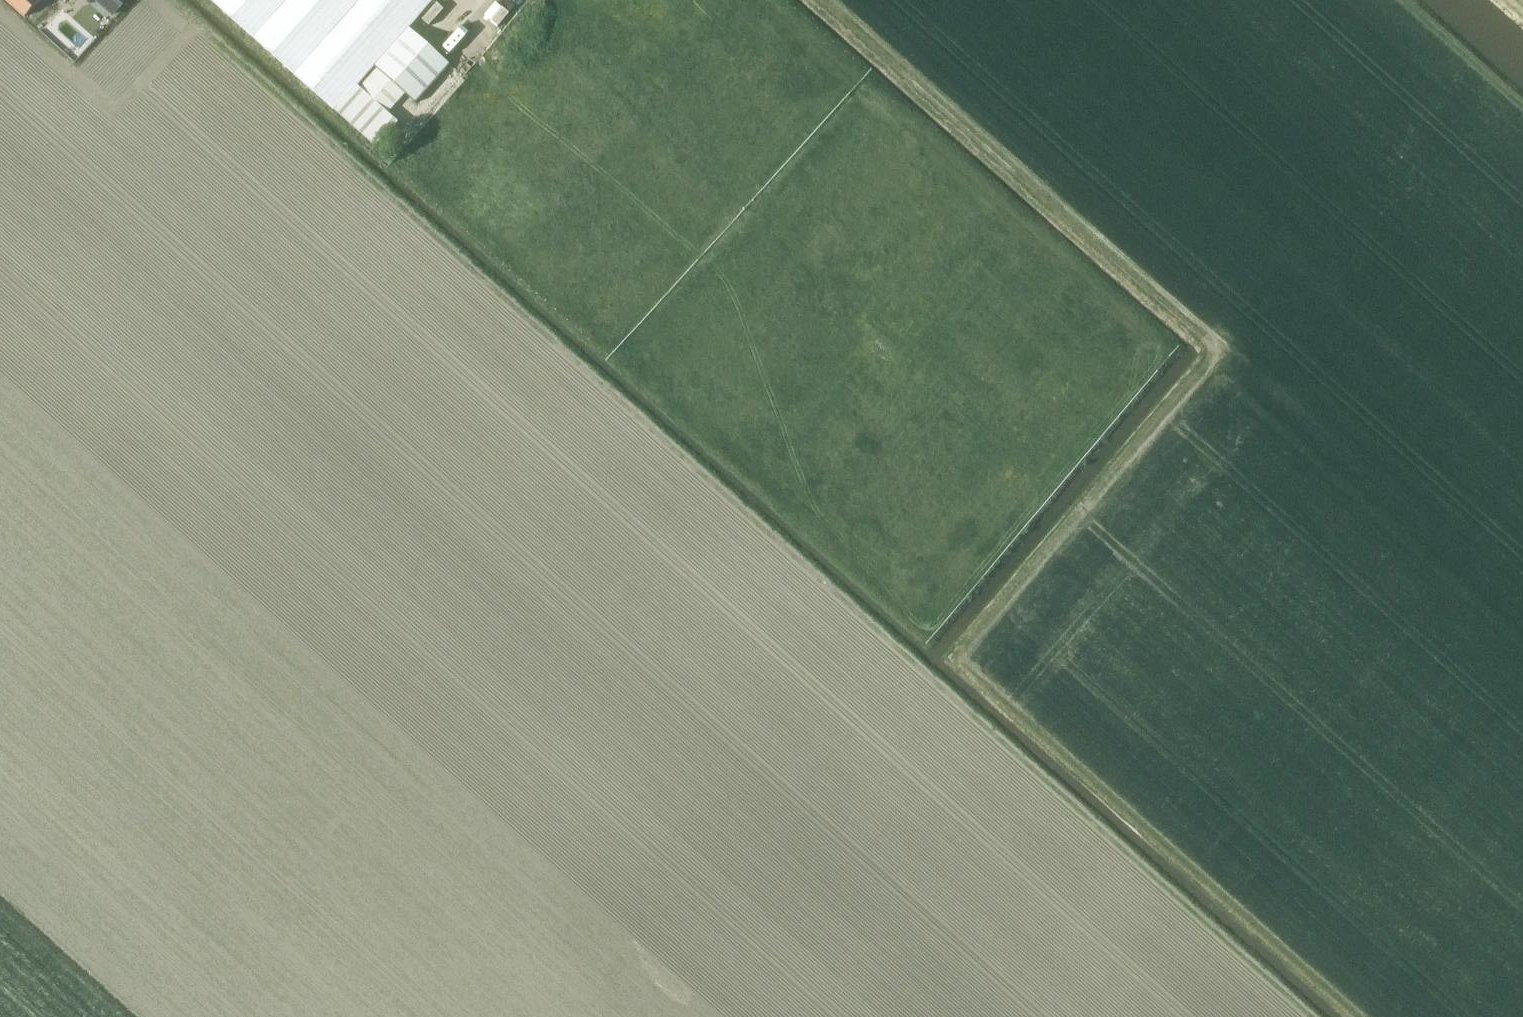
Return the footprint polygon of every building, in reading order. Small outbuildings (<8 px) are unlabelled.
[(25,17),(41,0),(6,0),(25,17)] [(118,0),(96,0),(113,15),(122,4),(118,0)] [(336,112),(376,67),(415,102),(447,65),(408,30),(435,0),(211,0),(336,112)] [(371,144),(393,119),(360,89),(338,114),(371,144)]
